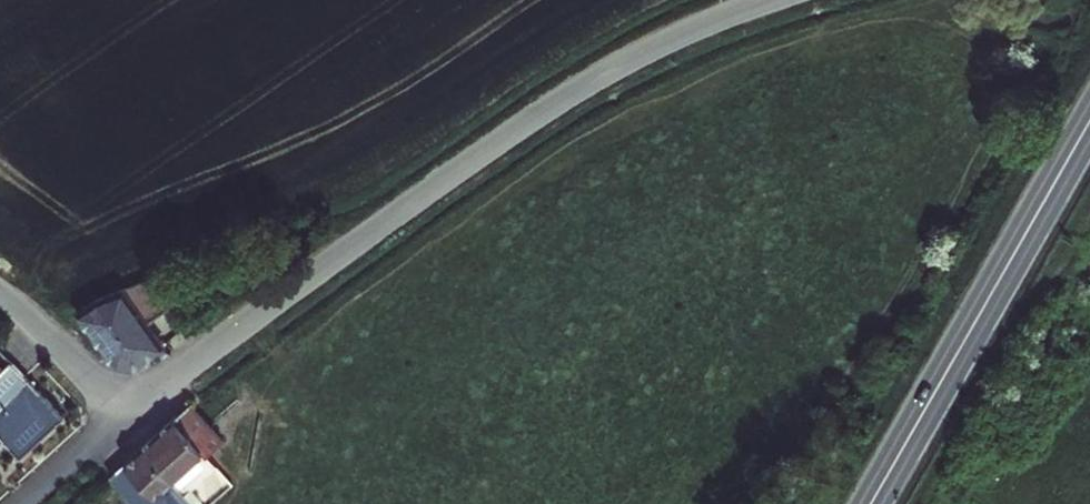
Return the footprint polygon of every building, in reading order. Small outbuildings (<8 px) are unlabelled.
[(95,298),(74,312),(114,366),(131,369),(163,346),(145,322),(165,307),(146,280),(95,298)] [(20,460),(62,419),(9,363),(0,372),(0,445),(3,442),(20,460)] [(189,405),(175,418),(207,455),(222,442),(189,405)] [(192,503),(200,503),(189,491),(216,465),(207,455),(175,418),(142,447),(192,503)] [(142,447),(135,453),(108,477),(132,503),(192,503),(142,447)]
